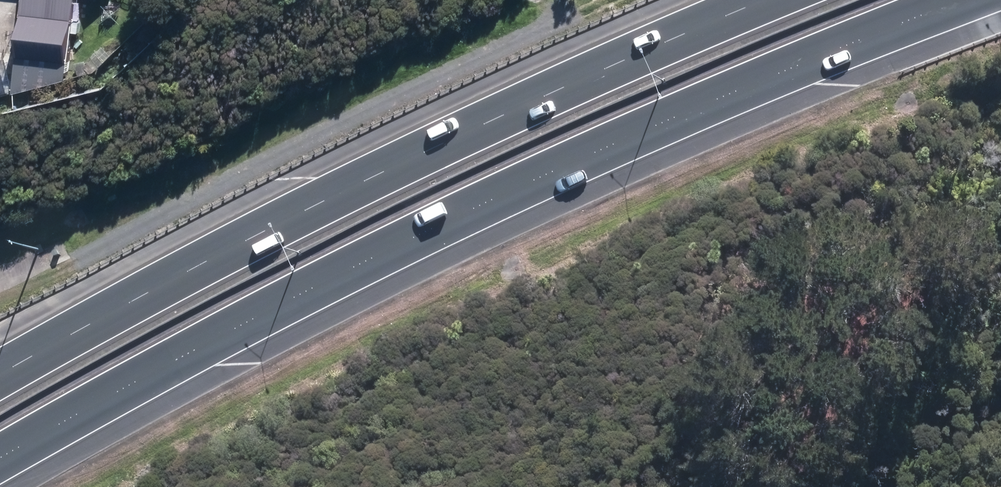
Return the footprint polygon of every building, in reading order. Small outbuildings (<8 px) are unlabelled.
[(19,38),(73,41),(73,33),(78,34),(79,23),(76,23),(76,17),(86,18),(87,3),(75,2),(75,0),(21,0),(19,38)]
